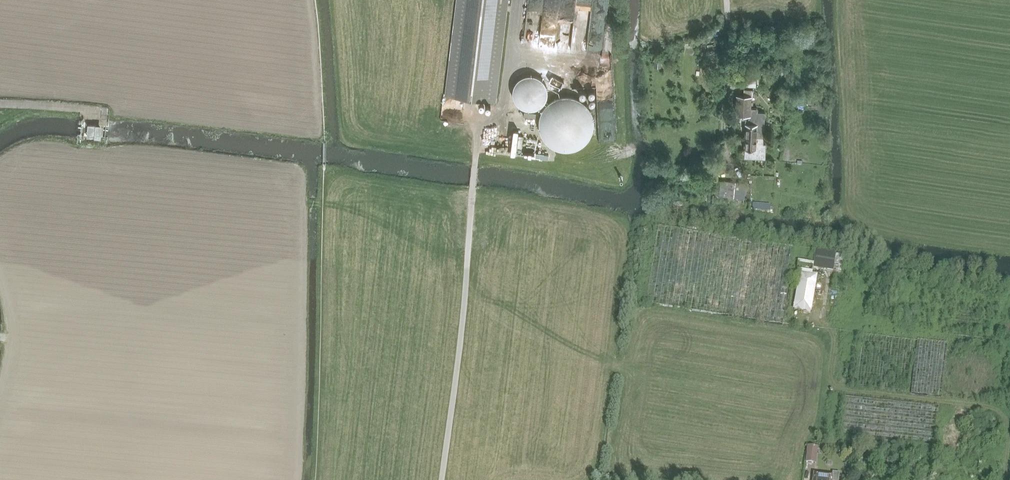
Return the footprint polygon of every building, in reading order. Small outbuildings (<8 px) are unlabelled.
[(507,0),(457,0),(445,96),(495,102),(507,0)] [(525,43),(540,44),(543,7),(559,8),(556,46),(573,48),(577,0),(529,0),(525,43)] [(512,92),(512,93),(512,94),(512,95),(512,96),(512,97),(513,97),(513,98),(513,99),(514,100),(514,101),(515,102),(515,103),(516,103),(516,104),(517,104),(517,105),(518,105),(518,106),(519,106),(519,107),(520,107),(521,107),(521,108),(522,108),(523,108),(523,109),(524,109),(525,109),(526,109),(527,110),(528,110),(529,110),(530,110),(531,110),(532,110),(533,109),(534,109),(535,109),(536,109),(536,108),(537,108),(538,108),(538,107),(539,107),(540,106),(541,106),(541,105),(542,105),(542,104),(543,104),(543,103),(544,102),(545,101),(545,100),(546,99),(546,98),(546,97),(547,96),(547,95),(547,94),(547,93),(547,92),(547,91),(547,90),(547,89),(547,88),(546,87),(546,86),(546,85),(545,85),(545,84),(545,83),(544,83),(544,82),(544,81),(543,81),(543,80),(542,80),(542,79),(541,79),(541,78),(540,78),(539,78),(539,77),(538,77),(538,76),(537,76),(536,76),(536,75),(535,75),(534,75),(533,75),(532,75),(531,74),(530,74),(529,74),(528,74),(527,75),(526,75),(525,75),(524,75),(523,75),(523,76),(522,76),(521,76),(521,77),(520,77),(519,78),(518,78),(518,79),(517,79),(517,80),(516,80),(516,81),(515,81),(515,82),(514,83),(514,84),(513,85),(513,86),(513,87),(512,87),(512,88),(512,89),(512,90),(512,91),(512,92)] [(744,86),(755,86),(756,77),(745,76),(744,86)] [(538,118),(538,119),(538,120),(538,122),(538,124),(538,125),(538,126),(538,128),(539,130),(539,131),(539,132),(540,133),(541,135),(541,136),(542,138),(543,138),(545,141),(546,142),(547,143),(549,145),(551,146),(554,148),(556,149),(558,150),(561,150),(564,151),(567,151),(569,150),(571,150),(574,150),(575,149),(577,148),(579,147),(581,146),(583,145),(585,143),(587,141),(588,139),(589,138),(590,137),(591,135),(591,134),(592,132),(592,131),(593,129),(593,128),(593,127),(593,126),(594,124),(594,122),(593,120),(593,119),(593,117),(593,116),(592,114),(592,113),(592,112),(591,111),(590,110),(589,108),(588,106),(586,104),(586,103),(584,102),(584,101),(582,100),(580,99),(578,98),(575,97),(573,96),(571,95),(568,95),(565,95),(563,95),(561,95),(560,96),(559,96),(557,96),(554,98),(552,99),(550,100),(548,102),(546,104),(544,105),(543,107),(542,108),(542,109),(540,112),(540,113),(539,115),(539,116),(538,118)] [(752,96),(749,96),(736,95),(735,115),(745,116),(744,136),(763,137),(764,115),(757,115),(757,109),(751,109),(752,96)] [(96,125),(88,124),(87,136),(100,137),(101,128),(96,128),(96,125)] [(513,129),(510,153),(515,154),(518,130),(513,129)] [(765,159),(766,143),(763,143),(763,137),(744,136),(744,148),(744,157),(765,159)] [(523,149),(542,152),(543,146),(523,143),(523,149)] [(744,198),(746,183),(715,180),(714,195),(744,198)] [(841,273),(844,255),(815,250),(813,263),(798,261),(796,273),(799,274),(793,309),(811,312),(818,274),(812,273),(813,268),(841,273)] [(1001,323),(999,336),(1009,337),(1009,325),(1001,323)] [(911,392),(941,397),(948,343),(917,339),(911,392)] [(934,448),(938,406),(843,396),(839,438),(934,448)] [(807,446),(805,463),(814,464),(815,454),(817,455),(818,447),(807,446)] [(826,475),(814,473),(813,479),(838,479),(839,473),(832,472),(832,475),(826,475)]
